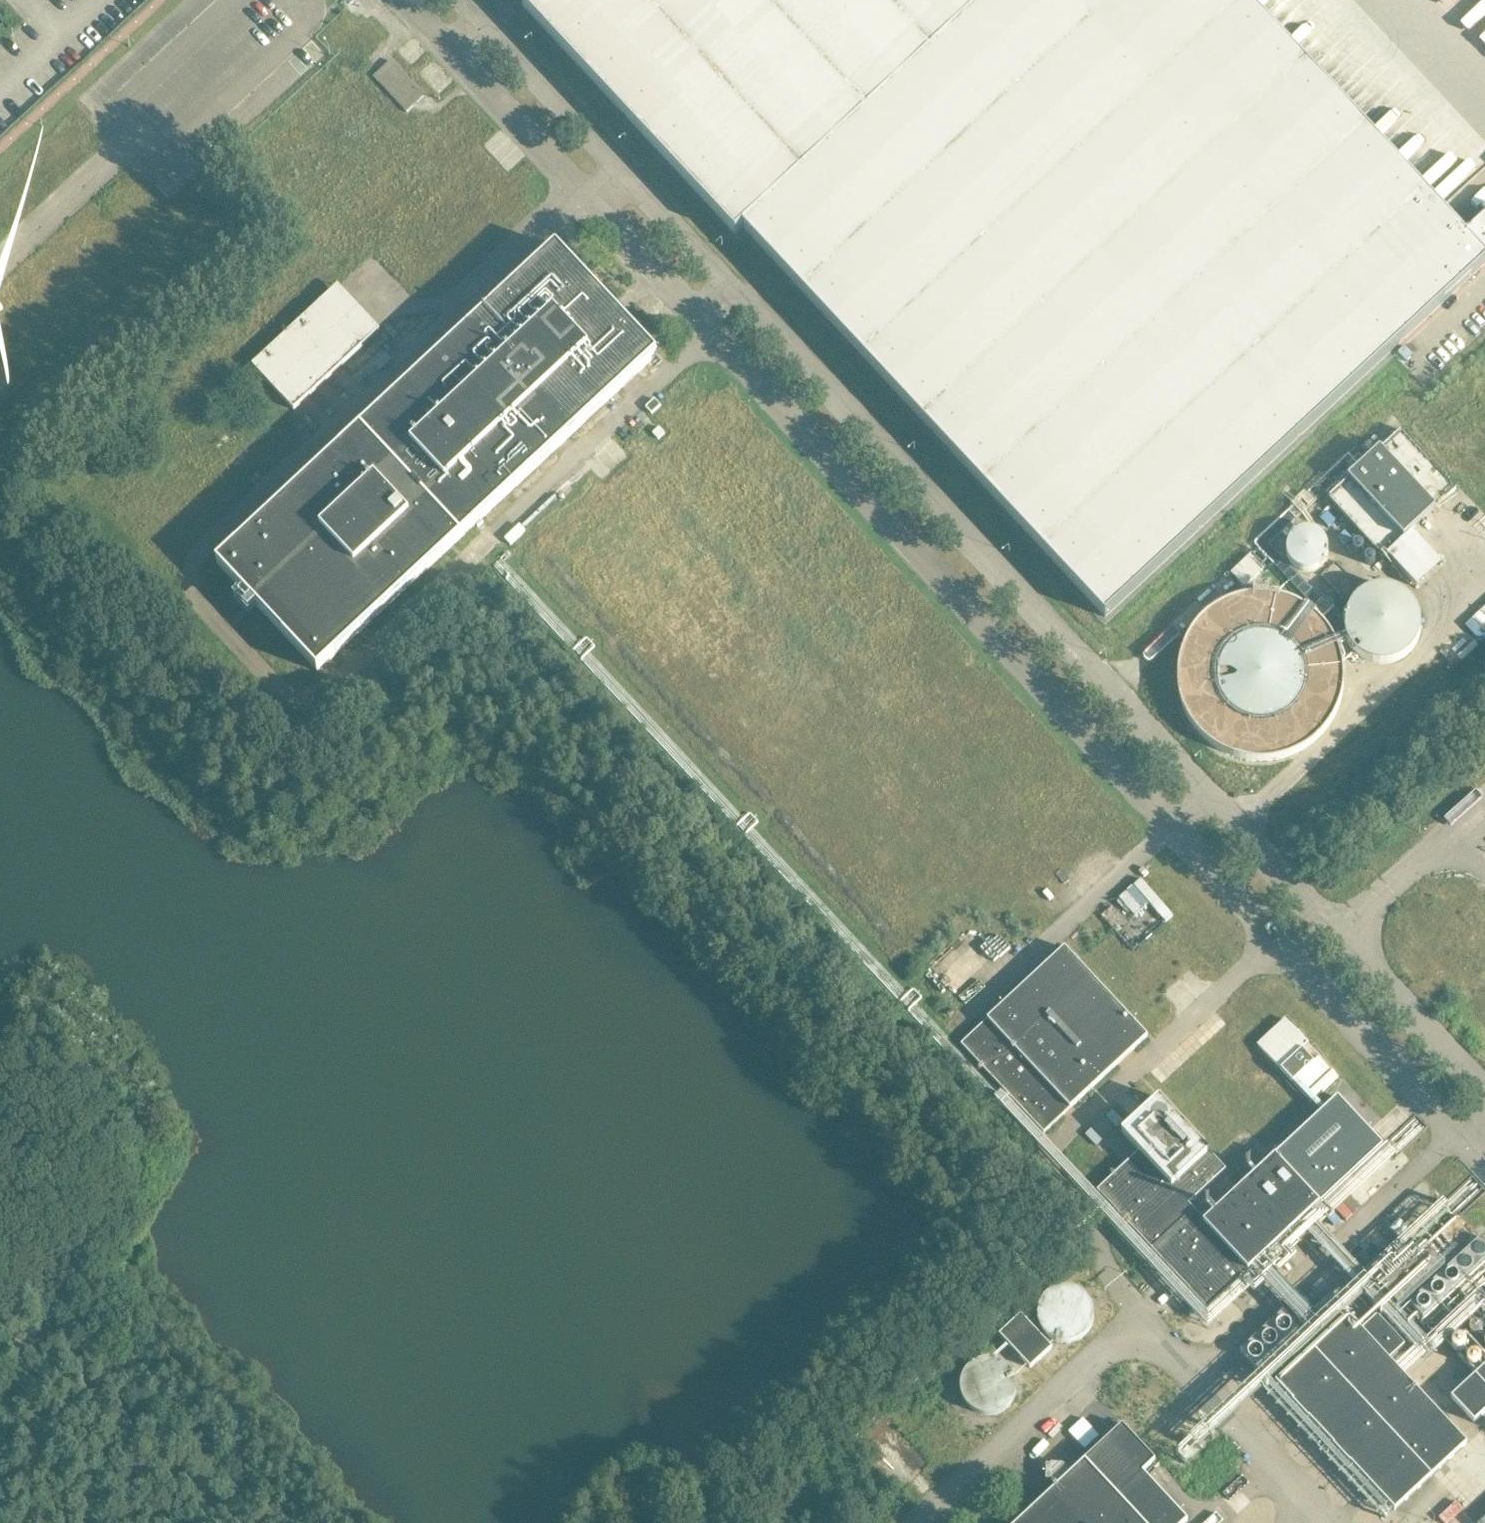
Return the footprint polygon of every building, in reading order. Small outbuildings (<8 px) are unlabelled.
[(530,0),(523,6),(736,235),(744,228),(988,0),(530,0)] [(744,228),(1106,618),(1484,264),(1484,215),(1463,235),(1244,0),(988,0),(744,228)] [(377,77),(411,113),(429,97),(395,60),(377,77)] [(318,672),(658,355),(556,247),(217,564),(318,672)] [(294,410),(362,347),(321,302),(253,366),(294,410)] [(655,400),(646,408),(652,414),(661,406),(655,400)] [(367,415),(358,423),(362,427),(371,419),(367,415)] [(659,428),(653,433),(659,440),(665,434),(659,428)] [(1405,538),(1435,511),(1379,451),(1349,478),(1405,538)] [(520,526),(505,539),(511,545),(526,531),(520,526)] [(1337,539),(1296,531),(1289,566),(1330,574),(1337,539)] [(1469,625),(1484,642),(1484,610),(1469,625)] [(1146,883),(1140,889),(1158,904),(1163,898),(1146,883)] [(1147,1037),(1093,979),(1065,948),(961,1045),(1044,1133),(1147,1037)] [(1285,1020),(1258,1046),(1311,1103),(1339,1078),(1285,1020)] [(1337,1098),(1205,1222),(1189,1204),(1226,1170),(1159,1098),(1121,1133),(1138,1151),(1096,1190),(1207,1309),(1382,1147),(1337,1098)] [(1399,1220),(1390,1229),(1399,1238),(1408,1229),(1399,1220)] [(1318,1230),(1313,1236),(1318,1241),(1324,1236),(1318,1230)] [(1000,1336),(1030,1368),(1052,1348),(1021,1315),(1000,1336)] [(1361,1330),(1347,1315),(1275,1383),(1395,1511),(1467,1444),(1389,1360),(1406,1345),(1377,1315),(1361,1330)] [(1451,1398),(1474,1423),(1484,1413),(1484,1367),(1451,1398)] [(1053,1416),(1087,1452),(1100,1440),(1066,1403),(1053,1416)] [(1188,1521),(1143,1472),(1155,1461),(1122,1425),(1071,1473),(1063,1465),(1051,1465),(1051,1480),(1054,1480),(1058,1485),(1017,1522),(1185,1522),(1188,1521)]
